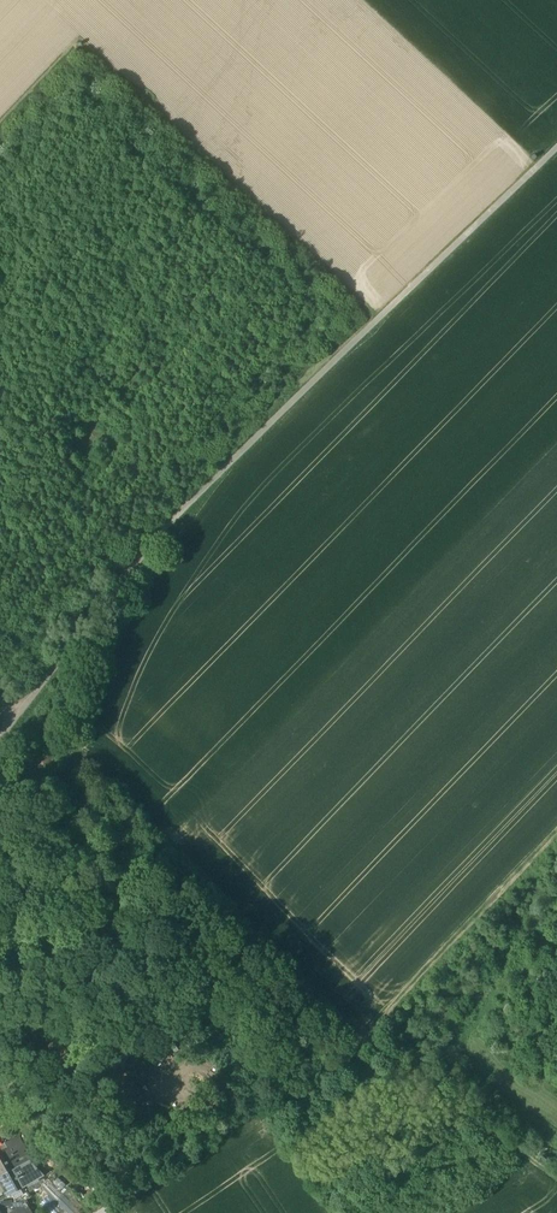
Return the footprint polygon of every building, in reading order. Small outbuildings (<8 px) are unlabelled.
[(137,1084),(148,1073),(142,1066),(130,1077),(137,1084)] [(20,1165),(29,1160),(23,1152),(26,1149),(18,1136),(4,1144),(6,1148),(0,1152),(0,1176),(20,1165)] [(30,1162),(29,1160),(20,1165),(30,1184),(44,1176),(30,1162)] [(8,1195),(9,1195),(25,1186),(30,1184),(20,1165),(0,1176),(0,1177),(3,1182),(2,1183),(8,1195)] [(41,1187),(56,1201),(63,1194),(64,1194),(62,1191),(61,1190),(54,1183),(49,1178),(41,1187)] [(58,1178),(54,1183),(61,1190),(65,1185),(58,1178)] [(25,1186),(9,1195),(8,1195),(6,1196),(13,1209),(7,1212),(32,1212),(25,1200),(31,1197),(25,1186)] [(64,1194),(63,1194),(79,1210),(82,1212),(86,1209),(65,1188),(62,1191),(64,1194)] [(79,1210),(63,1194),(56,1201),(68,1212),(76,1212),(79,1210)] [(6,1212),(7,1212),(13,1209),(6,1196),(0,1199),(0,1203),(6,1212)]
